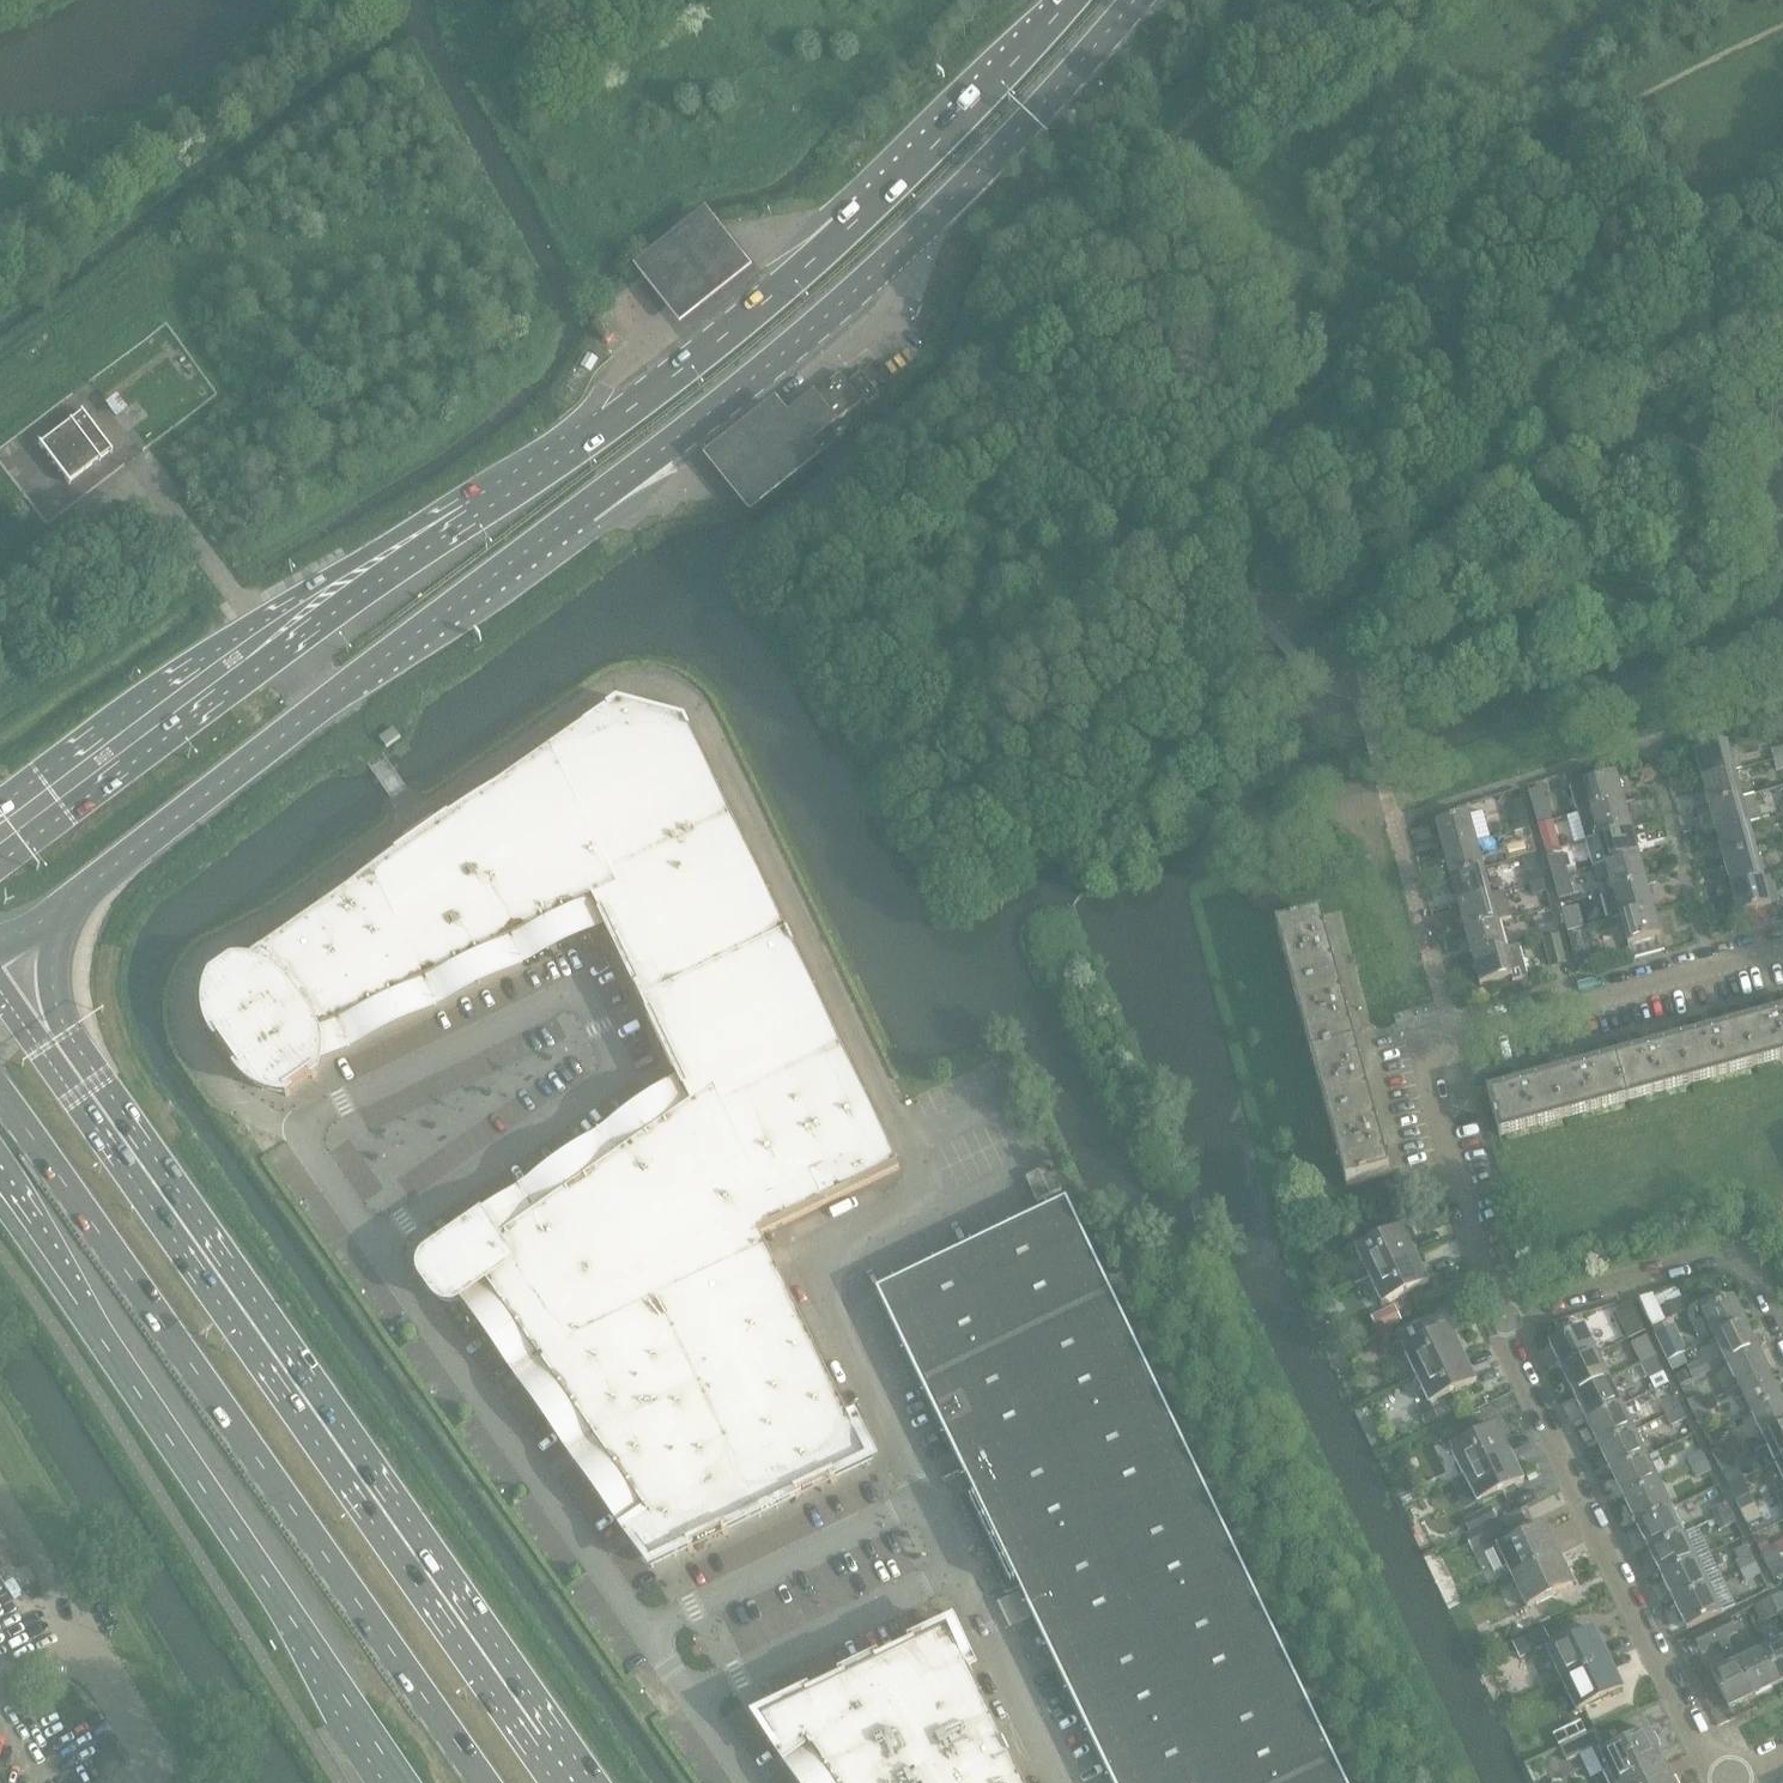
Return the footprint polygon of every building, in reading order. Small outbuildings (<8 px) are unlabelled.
[(638,278),(672,321),(682,335),(742,288),(758,276),(714,219),(693,236),(638,278)] [(603,321),(593,328),(607,345),(616,338),(603,321)] [(853,379),(850,382),(868,405),(879,396),(861,373),(853,379)] [(598,1450),(645,1517),(644,1518),(646,1521),(626,1535),(638,1552),(652,1571),(688,1554),(836,1483),(873,1465),(863,1443),(854,1425),(850,1427),(760,1238),(899,1171),(794,952),(795,952),(788,938),(788,939),(691,737),(691,736),(686,726),(618,708),(585,731),(450,825),(450,824),(397,862),(240,971),(235,972),(228,975),(221,980),(215,985),(211,993),(209,1000),(208,1008),(208,1016),(210,1024),(212,1032),(216,1040),(242,1078),(243,1078),(248,1084),(255,1089),(261,1093),(269,1096),(277,1098),(286,1099),(317,1078),(317,1077),(319,1068),(320,1060),(320,1052),(318,1044),(317,1040),(333,1032),(333,1033),(346,1027),(346,1026),(419,990),(419,991),(432,985),(432,984),(505,949),(506,950),(519,944),(518,943),(592,908),(594,907),(636,995),(648,1021),(649,1021),(691,1109),(689,1111),(689,1112),(622,1159),(622,1158),(609,1167),(610,1167),(542,1214),(542,1213),(529,1222),(530,1223),(497,1247),(496,1246),(496,1247),(483,1229),(484,1228),(482,1226),(430,1262),(425,1267),(423,1273),(426,1286),(436,1301),(441,1306),(447,1308),(454,1308),(460,1305),(484,1288),(486,1291),(487,1291),(534,1358),(533,1359),(541,1371),(542,1370),(589,1438),(588,1438),(597,1451),(598,1450)] [(380,739),(387,748),(401,738),(395,729),(380,739)] [(1718,730),(1710,732),(1714,745),(1722,742),(1718,730)] [(1728,744),(1695,753),(1702,781),(1736,772),(1742,770),(1740,761),(1733,763),(1728,744)] [(1775,761),(1782,759),(1782,748),(1772,751),(1775,761)] [(1775,761),(1777,771),(1782,770),(1782,759),(1775,761)] [(1736,772),(1702,781),(1710,808),(1743,799),(1736,772)] [(1584,784),(1570,787),(1578,815),(1579,815),(1592,811),(1625,802),(1617,775),(1584,784)] [(1547,794),(1532,798),(1539,826),(1554,822),(1547,794)] [(1743,799),(1710,808),(1717,835),(1750,825),(1762,822),(1755,795),(1743,799)] [(1592,811),(1579,815),(1586,842),(1599,838),(1632,829),(1625,802),(1592,811)] [(1523,803),(1508,807),(1515,832),(1530,828),(1523,803)] [(1436,824),(1444,852),(1477,843),(1470,815),(1436,824)] [(1554,822),(1539,826),(1542,836),(1557,832),(1554,822)] [(1750,825),(1717,835),(1724,861),(1758,852),(1750,825)] [(1530,828),(1515,832),(1518,842),(1533,838),(1530,828)] [(1599,838),(1586,842),(1594,868),(1606,865),(1640,856),(1632,829),(1599,838)] [(1477,843),(1444,852),(1451,878),(1484,869),(1477,843)] [(1758,852),(1724,861),(1732,888),(1765,879),(1758,852)] [(1606,865),(1594,868),(1598,882),(1610,878),(1614,892),(1647,883),(1640,856),(1606,865)] [(1566,865),(1551,869),(1554,879),(1569,875),(1566,865)] [(1484,869),(1451,878),(1458,905),(1492,896),(1484,869)] [(1527,876),(1529,886),(1544,882),(1542,872),(1527,876)] [(1569,875),(1554,879),(1559,900),(1574,895),(1569,875)] [(1765,879),(1732,888),(1739,916),(1772,906),(1765,879)] [(1544,882),(1529,886),(1532,896),(1547,892),(1544,882)] [(1614,892),(1603,895),(1610,921),(1621,918),(1654,909),(1647,883),(1614,892)] [(1492,896),(1458,905),(1466,932),(1499,923),(1512,919),(1505,892),(1492,896)] [(1577,907),(1562,911),(1568,933),(1583,929),(1577,907)] [(1654,909),(1621,918),(1628,946),(1629,946),(1633,960),(1665,951),(1661,937),(1662,937),(1654,909)] [(1277,929),(1295,994),(1339,982),(1321,917),(1277,929)] [(1499,923),(1466,932),(1473,959),(1506,950),(1499,923)] [(1541,929),(1544,939),(1559,935),(1556,925),(1541,929)] [(1583,929),(1568,933),(1576,960),(1591,956),(1583,929)] [(1559,935),(1544,939),(1551,967),(1566,963),(1559,935)] [(1520,946),(1506,950),(1473,959),(1480,986),(1512,978),(1513,982),(1528,978),(1520,946)] [(1339,982),(1295,994),(1312,1057),(1356,1046),(1339,982)] [(1744,1024),(1756,1068),(1782,1060),(1782,1013),(1744,1024)] [(1744,1024),(1680,1041),(1692,1085),(1756,1068),(1744,1024)] [(1680,1041),(1616,1059),(1628,1103),(1692,1085),(1680,1041)] [(1356,1046),(1312,1057),(1329,1121),(1373,1109),(1356,1046)] [(1616,1059),(1552,1076),(1565,1120),(1628,1103),(1616,1059)] [(1565,1120),(1552,1076),(1488,1094),(1500,1138),(1565,1120)] [(1373,1109),(1329,1121),(1347,1186),(1391,1174),(1373,1109)] [(1027,1179),(1038,1203),(1062,1191),(1051,1167),(1027,1179)] [(1264,1612),(1230,1541),(1227,1535),(1192,1463),(1189,1457),(1155,1384),(1152,1378),(1106,1283),(1067,1202),(878,1293),(975,1494),(978,1501),(976,1501),(968,1505),(1008,1590),(1018,1585),(1087,1729),(1113,1782),(1346,1782),(1342,1774),(1339,1768),(1304,1697),(1301,1690),(1267,1618),(1264,1612)] [(1356,1250),(1370,1278),(1416,1256),(1402,1228),(1356,1250)] [(1416,1256),(1370,1278),(1383,1306),(1429,1284),(1416,1256)] [(1670,1293),(1656,1299),(1660,1307),(1674,1301),(1670,1293)] [(1720,1294),(1699,1304),(1703,1313),(1724,1303),(1720,1294)] [(1652,1295),(1639,1299),(1640,1300),(1653,1327),(1665,1322),(1664,1321),(1658,1307),(1652,1295)] [(1703,1313),(1716,1339),(1747,1324),(1735,1298),(1724,1303),(1703,1313)] [(1617,1313),(1630,1339),(1645,1332),(1632,1305),(1617,1313)] [(1394,1309),(1372,1319),(1379,1334),(1401,1324),(1394,1309)] [(1747,1324),(1716,1339),(1728,1364),(1759,1349),(1747,1324)] [(1404,1349),(1417,1378),(1463,1355),(1450,1327),(1404,1349)] [(1550,1345),(1563,1371),(1598,1354),(1585,1328),(1550,1345)] [(1671,1329),(1657,1335),(1669,1361),(1683,1355),(1671,1329)] [(1397,1337),(1386,1342),(1393,1355),(1403,1350),(1397,1337)] [(1647,1338),(1632,1346),(1642,1365),(1657,1358),(1647,1338)] [(1759,1349),(1728,1364),(1740,1389),(1771,1374),(1759,1349)] [(1598,1354),(1563,1371),(1575,1397),(1610,1380),(1598,1354)] [(1463,1355),(1417,1378),(1431,1406),(1477,1384),(1463,1355)] [(1683,1355),(1669,1361),(1674,1371),(1687,1364),(1683,1355)] [(1657,1358),(1642,1365),(1650,1381),(1665,1373),(1657,1358)] [(1705,1359),(1687,1368),(1688,1370),(1693,1381),(1711,1372),(1705,1359)] [(1688,1370),(1676,1376),(1681,1386),(1693,1381),(1688,1370)] [(1740,1389),(1752,1414),(1782,1399),(1771,1374),(1740,1389)] [(1610,1380),(1575,1397),(1588,1423),(1623,1406),(1610,1380)] [(1702,1395),(1689,1402),(1694,1411),(1707,1405),(1702,1395)] [(1752,1414),(1764,1439),(1782,1430),(1782,1399),(1752,1414)] [(1662,1407),(1667,1417),(1682,1409),(1677,1400),(1662,1407)] [(1707,1405),(1694,1411),(1698,1421),(1712,1414),(1707,1405)] [(1623,1406),(1588,1423),(1600,1449),(1635,1432),(1623,1406)] [(1430,1407),(1418,1412),(1425,1427),(1437,1422),(1430,1407)] [(1682,1409),(1667,1417),(1672,1427),(1687,1419),(1682,1409)] [(1451,1449),(1465,1477),(1511,1455),(1497,1427),(1451,1449)] [(1764,1439),(1776,1464),(1782,1461),(1782,1430),(1764,1439)] [(1635,1432),(1600,1449),(1613,1475),(1648,1458),(1635,1432)] [(1726,1446),(1713,1452),(1717,1462),(1731,1455),(1726,1446)] [(1687,1459),(1692,1469),(1707,1461),(1702,1452),(1687,1459)] [(1511,1455),(1465,1477),(1478,1505),(1524,1483),(1511,1455)] [(1731,1455),(1717,1462),(1722,1471),(1735,1464),(1731,1455)] [(1648,1458),(1613,1475),(1625,1501),(1660,1484),(1648,1458)] [(1707,1461),(1692,1469),(1697,1479),(1712,1471),(1707,1461)] [(1660,1484),(1625,1501),(1637,1527),(1673,1510),(1660,1484)] [(1751,1496),(1737,1502),(1742,1512),(1755,1505),(1751,1496)] [(1712,1510),(1717,1520),(1732,1513),(1727,1503),(1712,1510)] [(1755,1505),(1742,1512),(1746,1521),(1759,1514),(1755,1505)] [(1491,1508),(1464,1521),(1471,1534),(1482,1529),(1497,1521),(1491,1508)] [(1673,1510),(1637,1527),(1650,1552),(1685,1536),(1673,1510)] [(1732,1513),(1717,1520),(1721,1530),(1736,1523),(1732,1513)] [(1497,1521),(1482,1529),(1489,1543),(1506,1535),(1504,1531),(1499,1520),(1497,1521)] [(1508,1567),(1513,1579),(1559,1556),(1545,1526),(1499,1548),(1499,1549),(1486,1555),(1495,1574),(1508,1567)] [(1685,1536),(1650,1552),(1662,1578),(1697,1562),(1685,1536)] [(1765,1539),(1757,1543),(1761,1552),(1770,1548),(1765,1539)] [(1737,1562),(1741,1572),(1757,1565),(1748,1546),(1735,1552),(1740,1561),(1737,1562)] [(1770,1548),(1761,1552),(1766,1562),(1779,1555),(1775,1546),(1770,1548)] [(1766,1562),(1770,1571),(1782,1565),(1782,1563),(1779,1555),(1766,1562)] [(1559,1556),(1513,1579),(1528,1609),(1574,1587),(1559,1556)] [(1697,1562),(1662,1578),(1675,1604),(1710,1587),(1697,1562)] [(1757,1565),(1741,1572),(1746,1582),(1761,1575),(1757,1565)] [(1710,1587),(1675,1604),(1688,1631),(1723,1614),(1710,1587)] [(1773,1599),(1780,1614),(1782,1612),(1782,1595),(1782,1594),(1773,1599)] [(1773,1599),(1755,1607),(1762,1624),(1780,1615),(1780,1614),(1773,1599)] [(1731,1619),(1721,1624),(1728,1639),(1738,1634),(1731,1619)] [(761,1707),(778,1735),(793,1728),(801,1739),(800,1739),(806,1748),(809,1752),(809,1751),(832,1782),(1023,1782),(969,1671),(973,1669),(965,1651),(964,1652),(960,1653),(946,1620),(761,1707)] [(1721,1624),(1694,1636),(1700,1650),(1717,1642),(1718,1643),(1728,1639),(1721,1624)] [(1544,1629),(1529,1637),(1535,1651),(1551,1644),(1544,1629)] [(1548,1652),(1563,1682),(1609,1660),(1595,1630),(1548,1652)] [(1765,1650),(1782,1685),(1782,1684),(1782,1641),(1765,1650)] [(1765,1650),(1739,1662),(1756,1697),(1782,1685),(1765,1650)] [(1756,1697),(1739,1662),(1734,1651),(1726,1654),(1726,1669),(1713,1675),(1730,1710),(1756,1697)] [(1609,1660),(1563,1682),(1578,1712),(1624,1690),(1609,1660)] [(1567,1762),(1603,1745),(1596,1731),(1561,1748),(1567,1762)] [(1609,1782),(1629,1782),(1665,1766),(1648,1731),(1601,1754),(1610,1771),(1604,1774),(1609,1782)] [(1629,1782),(1674,1782),(1665,1766),(1629,1782)]
